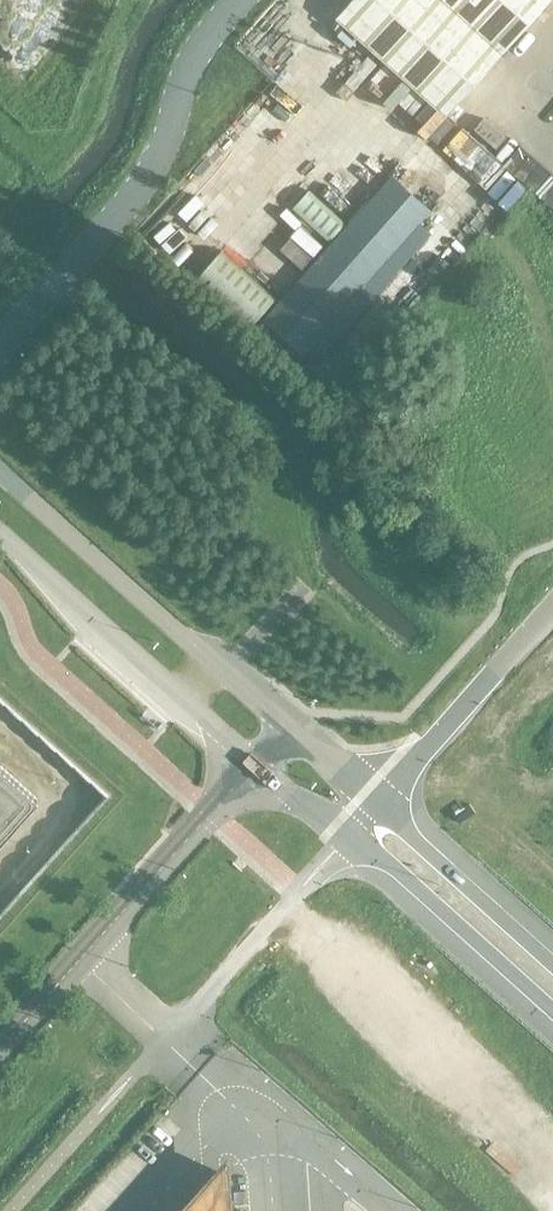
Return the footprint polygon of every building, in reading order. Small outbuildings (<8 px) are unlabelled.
[(549,0),(351,0),(335,18),(445,117),(549,0)] [(531,180),(552,198),(552,170),(521,143),(526,136),(501,115),(481,138),(464,124),(444,148),(512,203),(531,180)] [(302,356),(315,342),(323,349),(427,232),(418,225),(431,210),(391,175),(366,203),(344,184),(334,194),(356,214),(324,250),(302,230),(283,253),(305,272),(262,320),(302,356)] [(254,276),(233,293),(253,316),(273,298),(254,276)] [(38,801),(0,766),(0,844),(38,801)] [(229,1154),(184,1205),(178,1210),(234,1210),(229,1154)]
